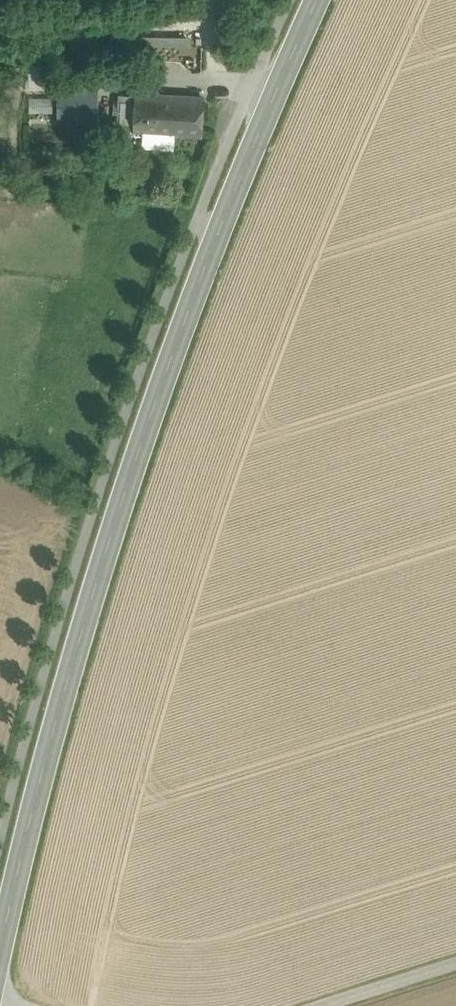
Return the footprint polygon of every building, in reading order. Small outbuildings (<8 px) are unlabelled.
[(46,58),(30,65),(36,80),(53,73),(46,58)] [(99,90),(58,91),(58,119),(99,120),(99,90)] [(204,97),(137,93),(136,96),(120,95),(118,125),(119,128),(127,128),(127,133),(143,134),(142,145),(174,147),(175,131),(202,133),(204,97)] [(54,96),(30,96),(30,111),(54,111),(54,96)]
